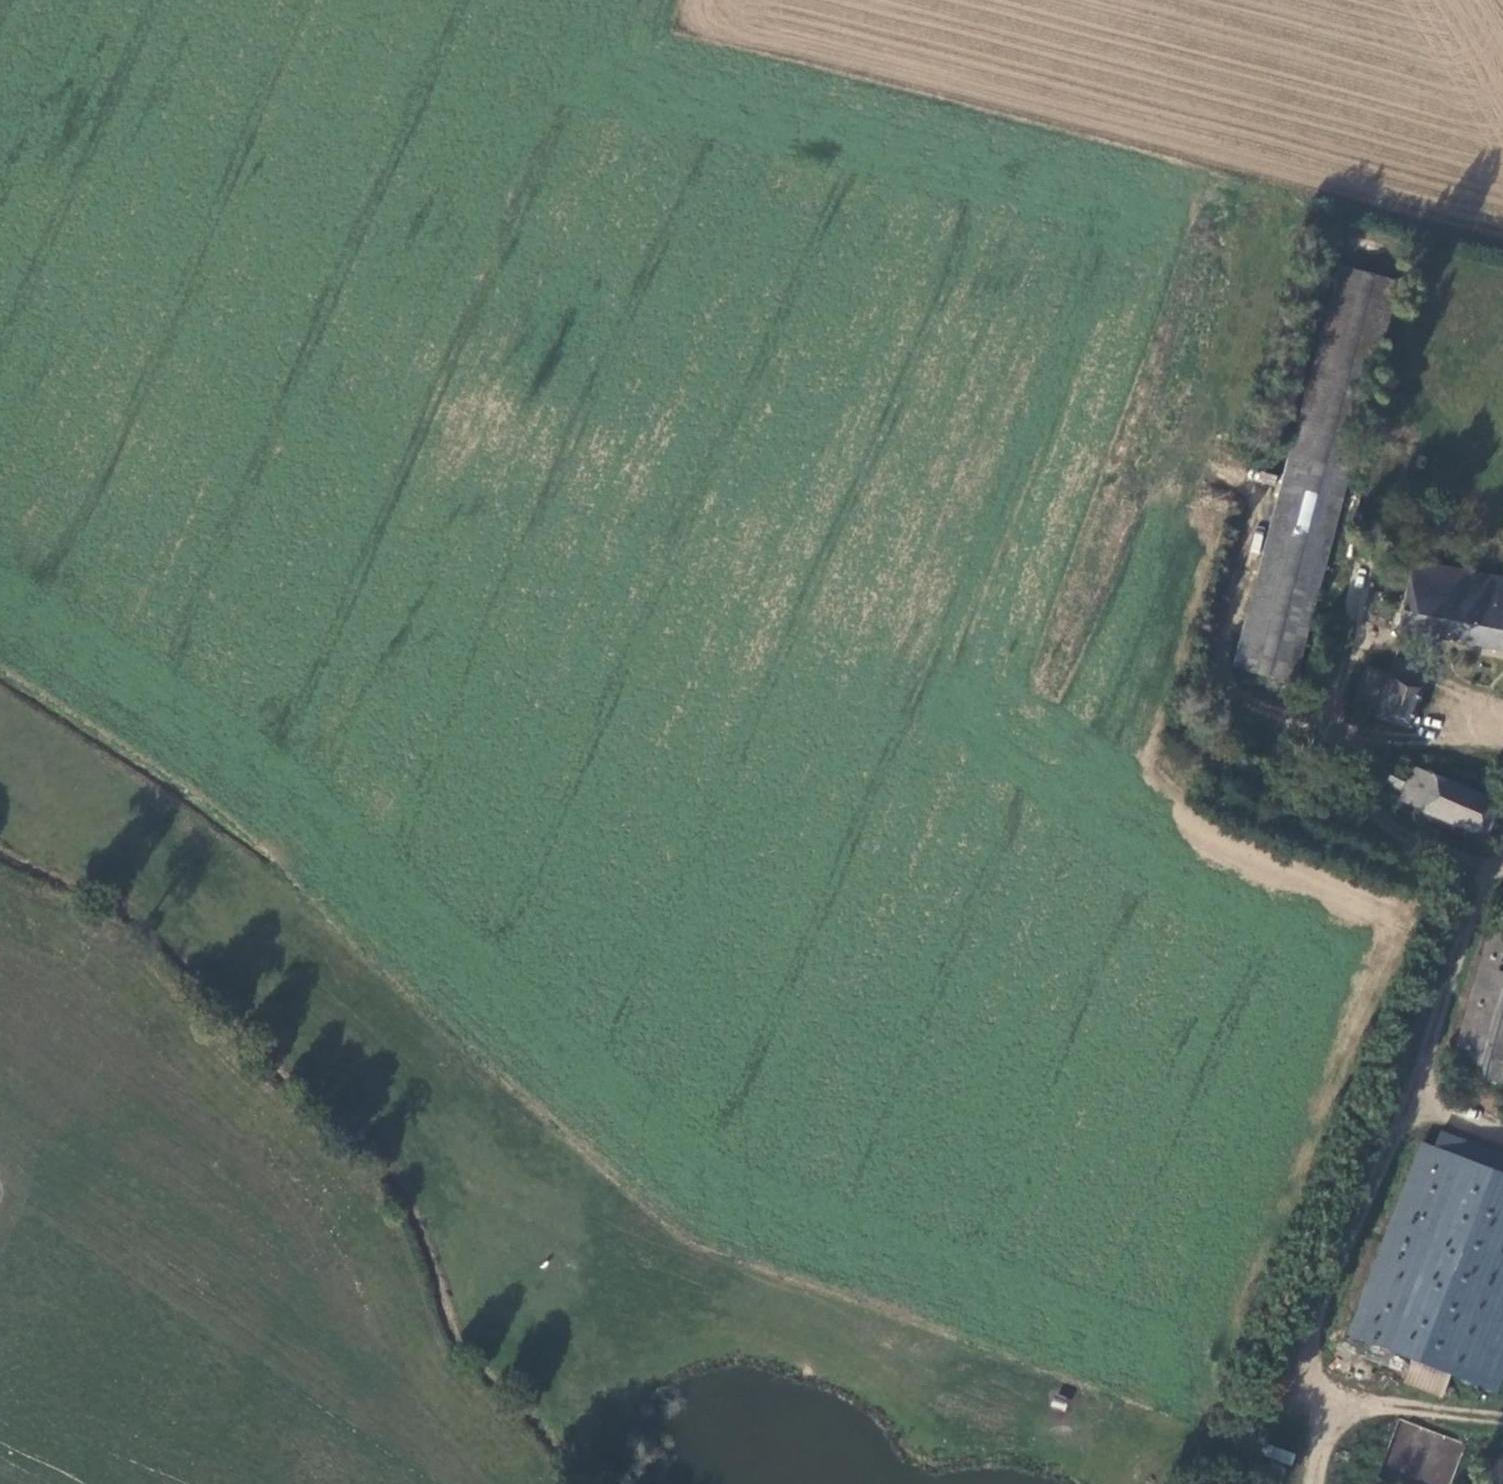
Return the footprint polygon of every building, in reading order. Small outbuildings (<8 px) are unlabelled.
[(1295,689),(1399,283),(1338,266),(1230,672),(1295,689)] [(1502,655),(1502,583),(1413,565),(1399,634),(1502,655)] [(1411,732),(1431,666),(1398,654),(1391,677),(1366,669),(1350,712),(1411,732)] [(1397,804),(1461,832),(1488,845),(1502,812),(1502,803),(1411,762),(1407,771),(1389,763),(1380,784),(1401,794),(1397,804)] [(1461,832),(1397,804),(1391,817),(1455,845),(1461,832)] [(1489,928),(1451,1067),(1502,1081),(1502,932),(1489,928)] [(1498,1165),(1502,1154),(1502,1152),(1441,1128),(1435,1144),(1421,1138),(1346,1333),(1411,1358),(1402,1382),(1444,1399),(1454,1374),(1500,1392),(1502,1384),(1502,1167),(1498,1165)] [(1399,1419),(1376,1477),(1393,1483),(1450,1483),(1465,1445),(1399,1419)] [(1502,1456),(1491,1464),(1483,1475),(1481,1483),(1502,1483),(1502,1456)]
